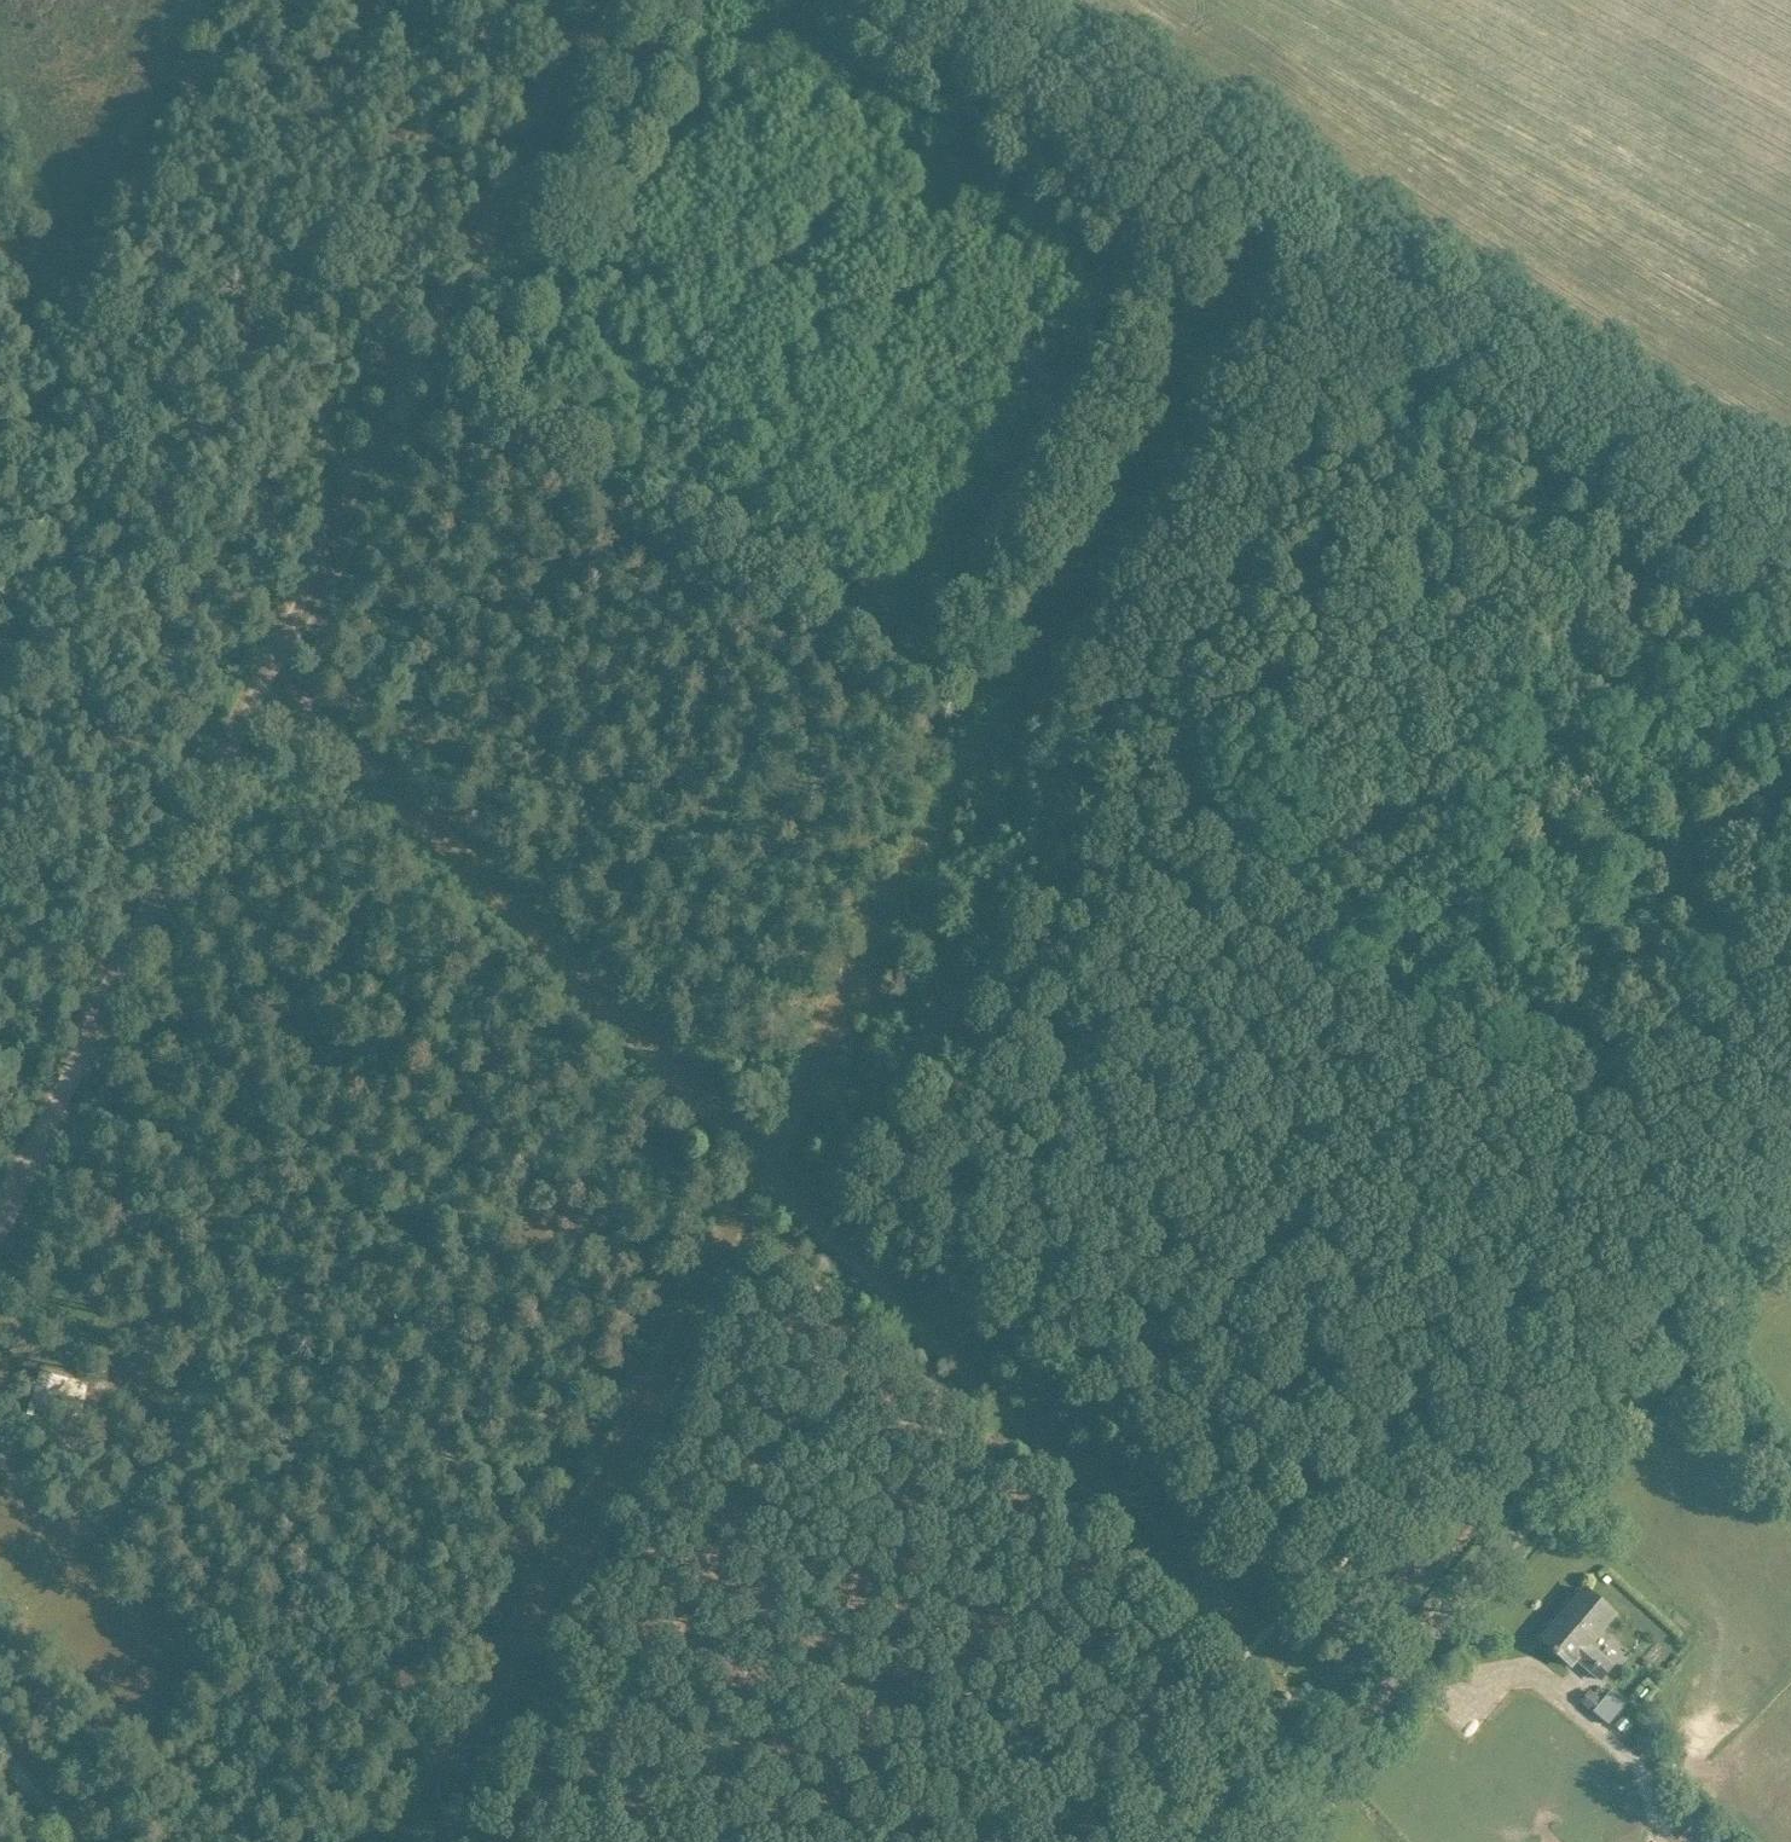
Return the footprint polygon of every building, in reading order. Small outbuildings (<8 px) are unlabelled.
[(48,1380),(39,1405),(77,1419),(87,1395),(48,1380)] [(1576,1659),(1600,1680),(1611,1667),(1587,1646),(1614,1615),(1584,1590),(1540,1641),(1570,1667),(1576,1659)] [(1282,1696),(1288,1700),(1291,1696),(1286,1691),(1282,1696)]
